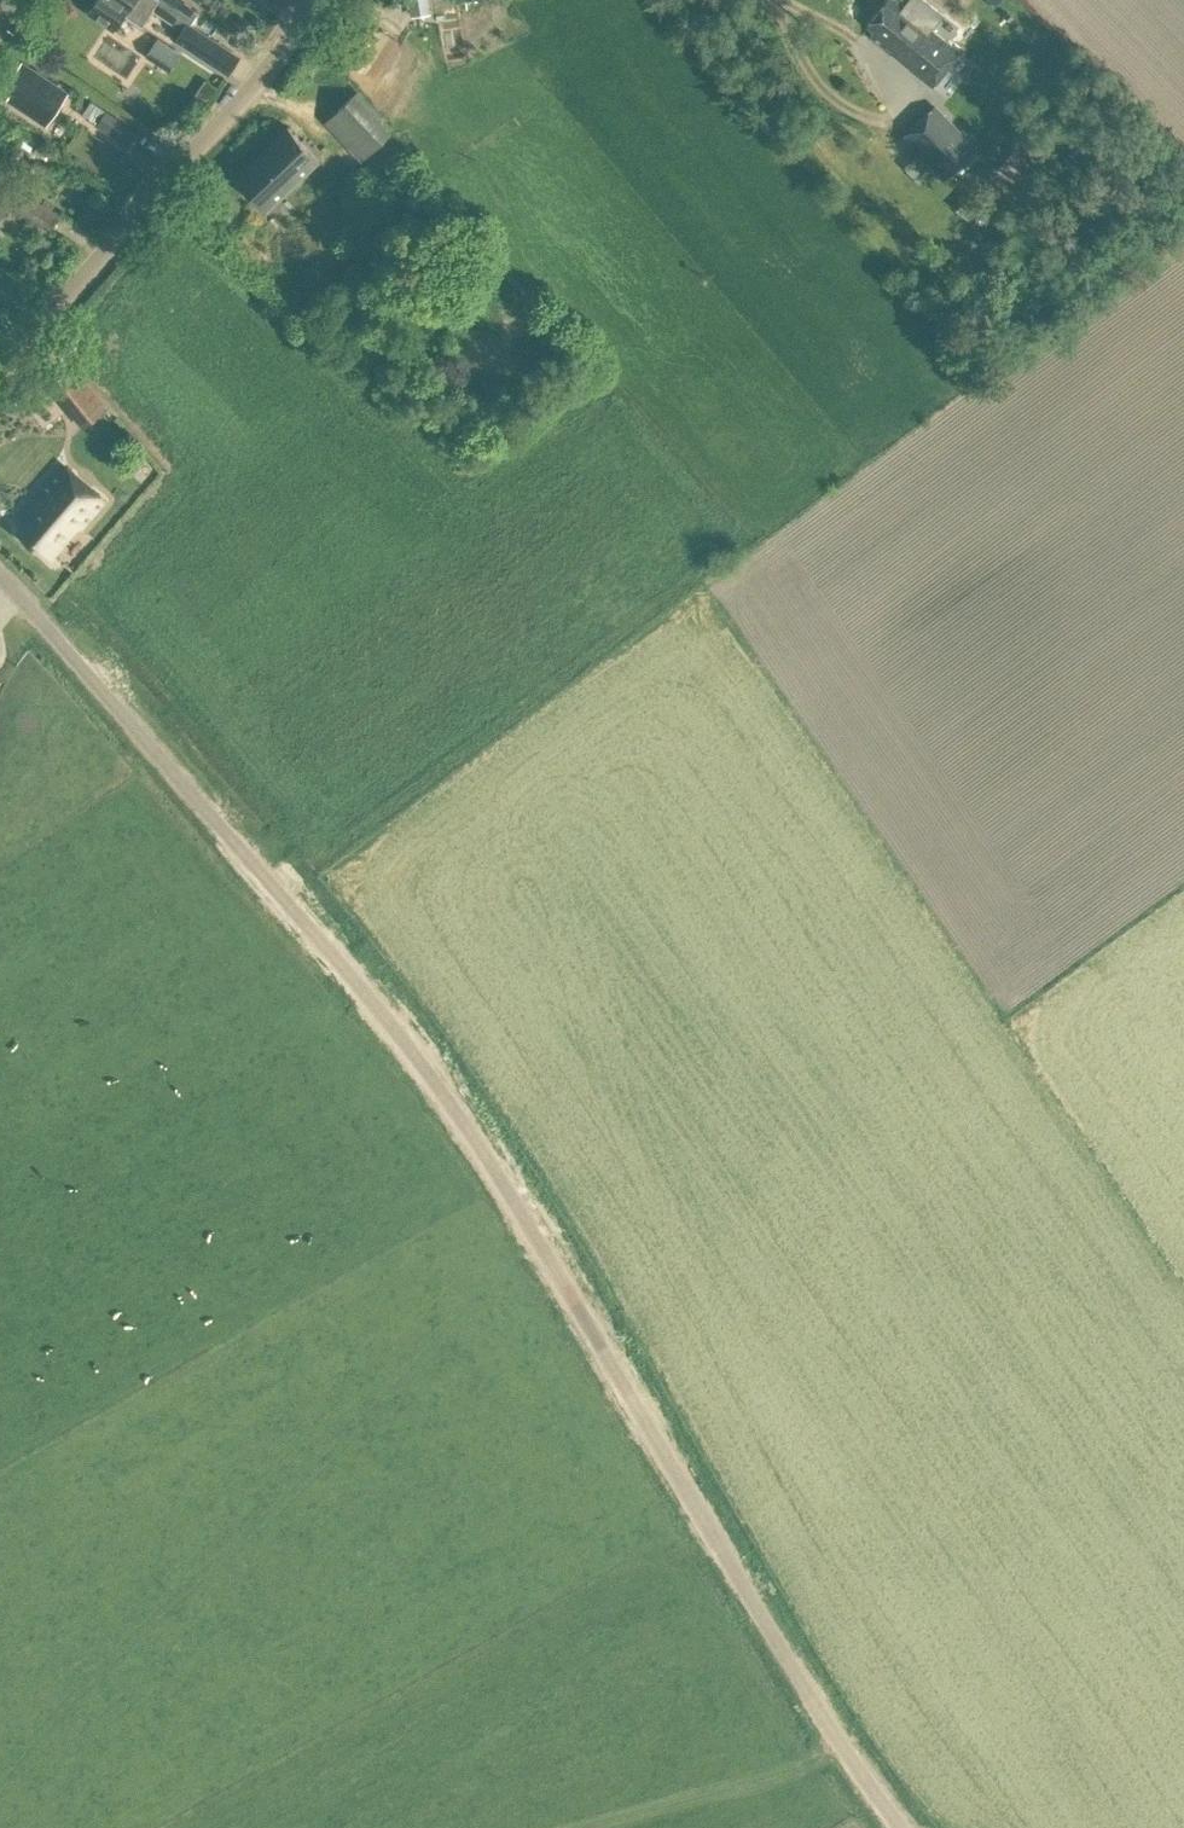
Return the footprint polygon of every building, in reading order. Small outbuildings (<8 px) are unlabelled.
[(181,30),(175,40),(229,75),(240,57),(191,25),(199,13),(179,0),(95,0),(87,12),(113,29),(124,12),(126,14),(127,13),(143,24),(152,11),(181,30)] [(412,16),(431,13),(429,0),(409,0),(412,16)] [(918,75),(932,86),(959,53),(945,42),(894,0),(888,0),(876,15),(868,25),(876,31),(871,37),(876,41),(885,48),(888,44),(895,50),(892,54),(918,75)] [(397,41),(388,35),(362,19),(339,56),(364,72),(373,78),(397,41)] [(68,93),(22,62),(4,89),(11,94),(8,100),(46,126),(68,93)] [(391,132),(354,93),(324,121),(361,161),(391,132)] [(909,134),(903,140),(917,154),(934,172),(943,181),(949,175),(956,168),(975,150),(977,147),(968,137),(937,107),(934,110),(909,134)] [(139,131),(106,109),(96,125),(128,146),(139,131)] [(233,176),(266,212),(321,161),(288,125),(233,176)] [(1019,167),(1026,157),(1015,148),(1007,158),(1019,167)] [(10,203),(0,197),(0,218),(10,203)] [(84,208),(76,221),(91,232),(100,219),(84,208)] [(73,364),(51,382),(71,408),(78,402),(92,420),(108,408),(94,390),(73,364)] [(27,521),(19,531),(21,533),(49,557),(78,525),(79,526),(81,527),(102,502),(63,467),(25,511),(30,516),(31,517),(27,521)]
